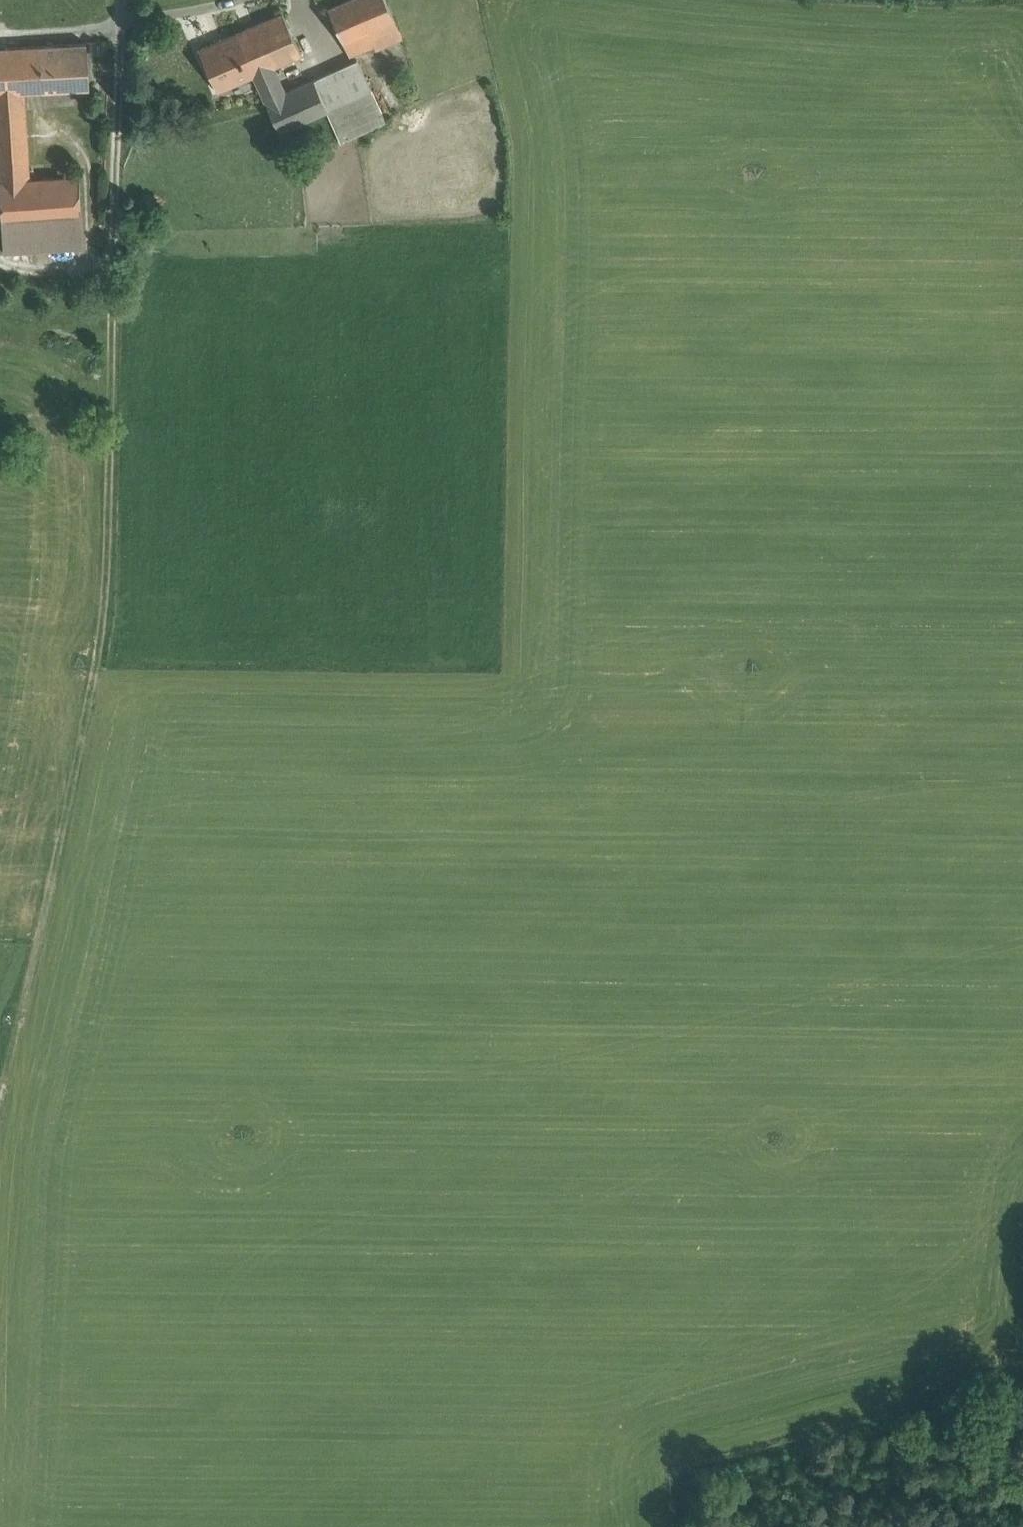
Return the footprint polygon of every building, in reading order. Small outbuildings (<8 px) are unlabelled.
[(327,7),(349,55),(374,43),(376,48),(401,36),(385,0),(342,0),(327,7)] [(282,11),(235,32),(253,75),(279,132),(327,110),(313,79),(285,92),(273,66),(301,53),(282,11)] [(235,32),(199,48),(218,91),(253,75),(235,32)] [(86,41),(40,44),(42,90),(89,87),(86,41)] [(0,46),(0,92),(23,91),(42,90),(40,44),(0,46)] [(313,79),(327,110),(372,90),(356,58),(313,79)] [(372,90),(327,110),(340,138),(384,118),(372,90)] [(28,178),(23,91),(0,92),(0,181),(28,178)] [(29,178),(28,178),(0,181),(0,199),(2,222),(81,217),(79,175),(29,178)] [(81,217),(2,222),(3,239),(82,233),(81,217)] [(82,233),(3,239),(3,252),(83,247),(82,233)]
